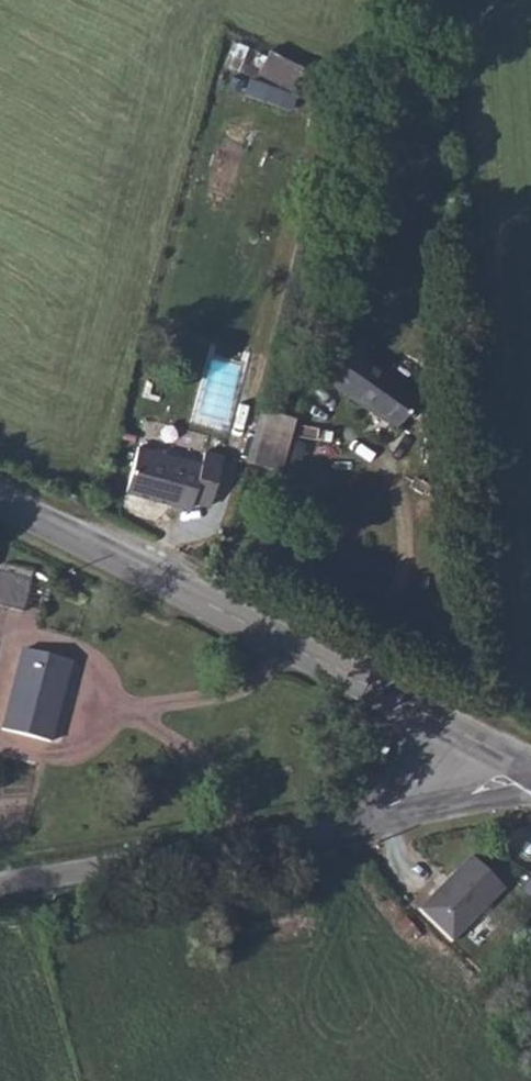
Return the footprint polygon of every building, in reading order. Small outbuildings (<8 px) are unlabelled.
[(290,45),(255,27),(245,49),(282,67),(290,45)] [(249,75),(244,91),(293,108),(298,91),(249,75)] [(421,392),(350,343),(328,378),(397,426),(421,392)] [(262,408),(247,461),(279,470),(294,418),(262,408)] [(201,464),(137,447),(126,492),(190,509),(192,501),(210,506),(223,456),(204,451),(201,464)] [(0,572),(0,606),(23,612),(31,580),(0,572)] [(71,661),(23,649),(2,729),(51,742),(71,661)] [(505,888),(472,856),(420,909),(453,941),(505,888)]
